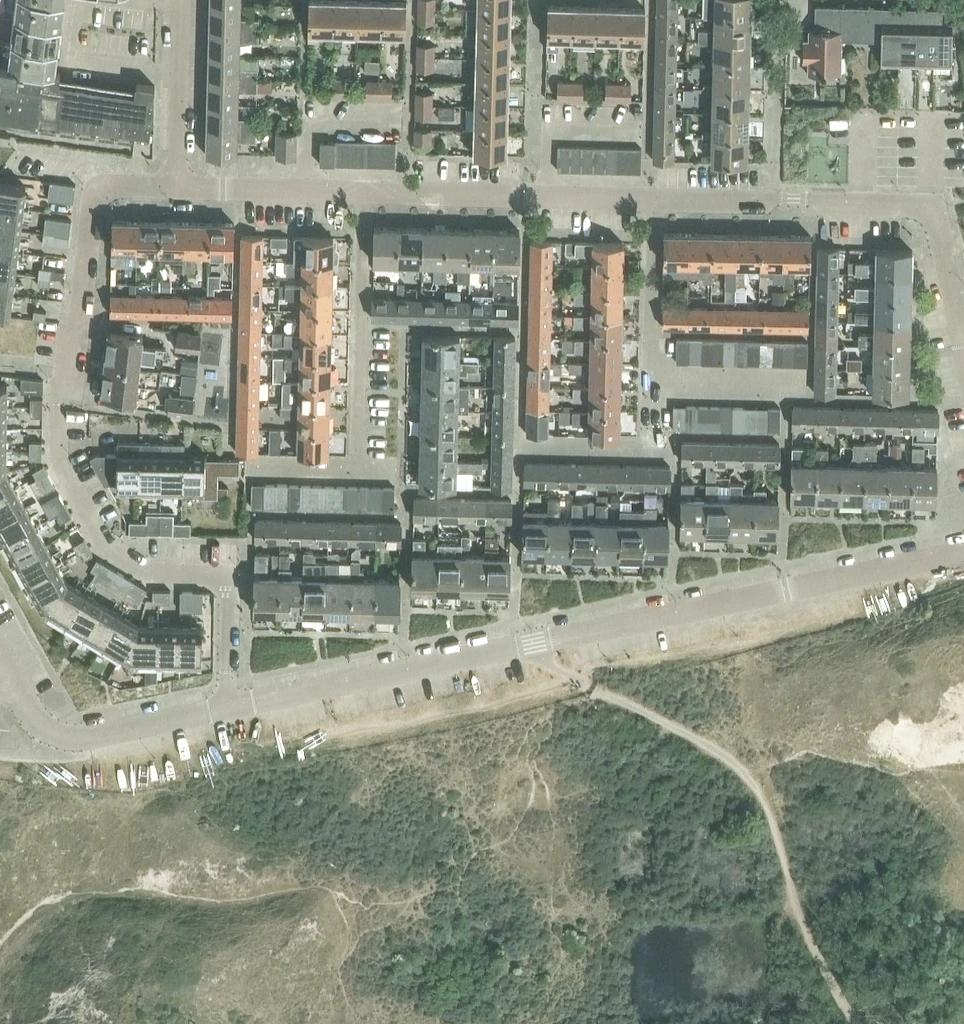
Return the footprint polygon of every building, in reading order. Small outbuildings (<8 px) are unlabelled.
[(14,19),(61,25),(64,2),(49,0),(17,0),(14,19)] [(308,32),(332,32),(333,0),(308,0),(308,32)] [(332,32),(332,41),(342,41),(342,32),(356,33),(357,0),(333,0),(332,32)] [(364,0),(357,0),(356,33),(380,33),(381,0),(364,0)] [(406,1),(381,0),(380,33),(405,34),(406,1)] [(418,9),(434,9),(434,0),(418,0),(418,9)] [(476,10),(509,11),(510,0),(476,0),(476,10)] [(656,13),(678,14),(678,0),(657,0),(656,13)] [(715,17),(751,17),(751,0),(704,0),(703,16),(715,17)] [(209,4),(208,29),(258,30),(258,17),(241,17),(241,4),(209,4)] [(883,8),(838,6),(815,5),(815,18),(840,19),(839,39),(880,40),(880,41),(881,41),(883,8)] [(571,40),(571,6),(547,6),(546,39),(546,49),(558,49),(558,39),(571,40)] [(596,7),(571,6),(571,40),(595,40),(596,7)] [(620,7),(596,7),(595,40),(619,41),(620,7)] [(645,8),(620,7),(619,41),(644,42),(645,8)] [(883,11),(883,8),(881,41),(880,41),(879,63),(897,63),(899,12),(883,11)] [(928,13),(916,12),(915,64),(932,64),(934,16),(929,16),(930,8),(928,8),(928,13)] [(941,9),(930,8),(929,16),(934,16),(932,64),(950,65),(951,23),(941,23),(941,9)] [(434,9),(418,9),(417,21),(433,22),(434,9)] [(476,10),(475,34),(509,35),(509,11),(476,10)] [(916,12),(899,12),(897,63),(915,64),(916,12)] [(698,40),(714,41),(750,42),(751,17),(715,17),(715,29),(699,28),(698,40)] [(839,39),(840,19),(815,18),(814,31),(808,31),(807,74),(825,75),(825,73),(839,74),(840,56),(841,39),(839,39)] [(14,19),(11,43),(58,50),(61,25),(14,19)] [(657,19),(657,39),(676,40),(677,19),(657,19)] [(208,29),(207,54),(240,55),(240,41),(258,42),(258,30),(208,29)] [(475,34),(475,58),(508,59),(509,35),(475,34)] [(676,40),(657,39),(657,60),(676,61),(676,40)] [(714,41),(714,65),(749,66),(750,42),(714,41)] [(1,67),(55,74),(58,50),(11,43),(8,68),(1,67)] [(416,44),(416,57),(432,57),(433,45),(416,44)] [(207,54),(207,79),(257,80),(257,68),(240,68),(240,55),(207,54)] [(432,57),(416,57),(416,69),(432,70),(432,57)] [(475,58),(474,82),(507,83),(508,59),(475,58)] [(365,60),(364,72),(379,72),(379,61),(365,60)] [(713,84),(713,89),(749,90),(749,66),(714,65),(713,84)] [(656,66),(656,87),(675,88),(676,67),(656,66)] [(1,67),(0,74),(0,77),(4,78),(0,109),(0,114),(149,134),(150,134),(157,87),(138,84),(136,95),(59,85),(61,75),(55,74),(1,67)] [(207,79),(206,104),(239,105),(239,91),(257,92),(257,80),(207,79)] [(318,96),(330,96),(331,79),(318,79),(318,96)] [(331,79),(330,96),(342,96),(343,80),(331,79)] [(257,80),(257,92),(271,92),(271,80),(257,80)] [(366,97),(378,98),(379,81),(366,80),(366,97)] [(379,81),(378,98),(390,98),(391,81),(379,81)] [(557,98),(570,99),(570,82),(558,81),(557,98)] [(474,82),(473,106),(506,107),(507,83),(474,82)] [(570,82),(570,99),(582,99),(582,82),(570,82)] [(605,99),(617,100),(618,83),(606,83),(605,99)] [(618,83),(617,100),(629,100),(631,84),(618,83)] [(675,88),(656,87),(655,109),(674,110),(675,88)] [(683,88),(683,102),(693,103),(693,88),(683,88)] [(713,89),(712,113),(748,114),(749,90),(713,89)] [(415,92),(415,105),(432,105),(432,93),(415,92)] [(206,104),(205,129),(255,130),(256,118),(238,118),(239,105),(206,104)] [(255,104),(242,104),(242,114),(255,114),(255,104)] [(432,105),(415,105),(414,117),(431,118),(432,105)] [(438,106),(437,118),(453,119),(454,106),(438,106)] [(473,106),(472,130),(506,131),(506,107),(473,106)] [(712,132),(712,137),(747,138),(748,114),(712,113),(712,132)] [(654,115),(654,135),(674,136),(674,116),(654,115)] [(255,130),(205,129),(205,155),(237,155),(238,140),(255,140),(255,130)] [(431,130),(414,129),(414,142),(431,142),(431,130)] [(506,131),(472,130),(472,154),(505,155),(506,131)] [(276,131),(276,155),(296,156),(296,132),(276,131)] [(674,136),(654,135),(653,162),(673,162),(674,136)] [(747,138),(712,137),(711,156),(711,161),(711,162),(747,163),(747,138)] [(336,165),(346,165),(347,139),(337,139),(336,165)] [(346,165),(357,165),(358,140),(347,139),(346,165)] [(357,165),(370,166),(371,140),(358,140),(357,165)] [(370,166),(381,166),(382,140),(371,140),(370,166)] [(382,140),(381,166),(394,166),(394,141),(382,140)] [(334,165),(335,142),(321,141),(320,165),(334,165)] [(556,171),(569,171),(569,147),(557,147),(556,171)] [(569,171),(581,171),(582,148),(569,147),(569,171)] [(581,171),(593,172),(594,148),(582,148),(581,171)] [(593,172),(604,172),(605,148),(594,148),(593,172)] [(604,172),(616,172),(617,149),(605,148),(604,172)] [(616,172),(628,173),(629,149),(617,149),(616,172)] [(629,149),(628,173),(641,173),(642,149),(629,149)] [(22,208),(24,185),(0,182),(0,205),(22,208)] [(49,190),(48,190),(47,199),(59,200),(73,202),(75,185),(50,182),(49,190)] [(19,229),(22,208),(0,205),(0,227),(19,229)] [(43,232),(69,236),(71,220),(45,216),(43,232)] [(136,262),(136,260),(137,222),(112,221),(111,262),(136,262)] [(136,260),(160,260),(161,222),(137,222),(136,260)] [(174,270),(184,270),(185,223),(161,222),(160,260),(174,261),(174,270)] [(185,223),(184,270),(194,270),(194,253),(208,253),(209,223),(185,223)] [(234,224),(209,223),(208,253),(233,254),(234,224)] [(374,262),(399,263),(400,225),(375,225),(374,262)] [(399,263),(422,264),(423,226),(400,225),(399,263)] [(446,280),(446,264),(447,227),(423,226),(422,264),(433,264),(432,280),(446,280)] [(16,251),(19,229),(0,227),(0,249),(16,251)] [(470,281),(470,265),(471,227),(447,227),(446,264),(458,264),(458,280),(470,281)] [(471,227),(470,265),(470,281),(493,281),(493,278),(494,265),(495,228),(471,227)] [(519,228),(495,228),(494,265),(518,266),(519,228)] [(670,276),(687,276),(688,231),(663,231),(662,261),(662,281),(670,281),(670,276)] [(710,282),(711,262),(712,232),(688,231),(687,276),(702,276),(702,282),(710,282)] [(68,247),(69,236),(43,232),(42,244),(68,247)] [(712,232),(711,262),(725,262),(725,293),(735,293),(735,288),(735,272),(736,262),(736,232),(712,232)] [(760,233),(736,232),(736,262),(760,263),(760,233)] [(760,233),(760,263),(760,273),(771,273),(771,281),(784,281),(785,234),(760,233)] [(785,234),(784,281),(784,286),(793,286),(794,271),(809,271),(810,234),(785,234)] [(243,235),(242,255),(262,256),(263,236),(243,235)] [(285,236),(271,236),(271,245),(285,245),(285,236)] [(303,261),(333,262),(334,238),(294,237),(294,261),(303,261)] [(529,239),(529,264),(551,264),(551,239),(529,239)] [(565,242),(565,254),(575,255),(575,243),(565,242)] [(575,243),(575,255),(593,255),(593,265),(621,266),(621,243),(575,242),(575,243)] [(817,246),(816,271),(837,271),(838,246),(817,246)] [(854,272),(875,272),(894,273),(911,273),(912,249),(875,248),(875,260),(855,260),(854,272)] [(13,273),(16,251),(0,249),(0,271),(13,273)] [(243,261),(242,284),(261,284),(263,262),(262,256),(242,255),(243,261)] [(294,272),(294,285),(302,285),(333,286),(333,262),(303,261),(294,261),(282,260),(282,271),(294,272)] [(529,264),(528,285),(528,288),(550,288),(550,285),(551,264),(529,264)] [(593,265),(592,289),(620,290),(621,266),(593,265)] [(38,267),(37,276),(49,277),(50,269),(38,267)] [(11,294),(13,273),(0,271),(0,293),(11,294)] [(816,271),(815,291),(836,292),(837,271),(816,271)] [(735,272),(735,288),(744,288),(744,272),(735,272)] [(857,295),(874,296),(910,297),(911,273),(894,273),(875,272),(874,287),(857,287),(857,295)] [(208,287),(208,297),(210,297),(213,297),(213,287),(220,287),(220,275),(208,274),(208,287)] [(49,277),(37,276),(36,285),(48,287),(49,277)] [(152,278),(152,291),(160,292),(160,291),(160,281),(160,279),(152,278)] [(493,278),(493,281),(493,291),(512,291),(512,279),(493,278)] [(160,281),(160,291),(169,291),(169,281),(160,281)] [(242,284),(241,304),(260,305),(261,284),(242,284)] [(281,298),(302,298),(301,309),(332,310),(333,286),(302,285),(294,285),(281,285),(281,298)] [(528,291),(527,312),(549,312),(550,291),(550,288),(528,288),(528,291)] [(573,300),(573,303),(592,304),(591,313),(620,314),(620,290),(592,289),(592,291),(585,291),(573,291),(573,300)] [(564,291),(564,300),(573,300),(573,291),(566,291),(564,291)] [(816,298),(815,317),(835,318),(836,299),(836,292),(815,291),(816,298)] [(773,292),(773,302),(783,303),(783,293),(773,292)] [(0,293),(0,316),(8,316),(11,294),(0,293)] [(109,315),(133,316),(133,294),(110,294),(109,315)] [(155,316),(160,316),(161,295),(133,294),(133,316),(155,316)] [(160,316),(182,316),(183,295),(161,295),(160,316)] [(188,316),(209,317),(210,297),(208,297),(189,296),(183,295),(182,316),(188,316)] [(493,320),(493,300),(493,295),(473,295),(473,300),(471,299),(470,319),(493,320)] [(854,319),(873,319),(909,321),(910,297),(874,296),(873,309),(855,309),(854,319)] [(209,317),(231,317),(232,297),(213,297),(210,297),(209,317)] [(372,317),(397,317),(398,298),(372,297),(372,317)] [(416,318),(423,318),(424,298),(398,298),(397,317),(416,318)] [(423,318),(445,319),(445,299),(424,298),(423,318)] [(464,320),(470,319),(471,299),(465,300),(445,299),(445,319),(464,320)] [(493,300),(493,320),(516,321),(517,301),(493,300)] [(241,310),(240,332),(261,332),(261,311),(260,305),(241,304),(241,310)] [(661,305),(661,326),(683,326),(684,306),(662,305),(661,305)] [(684,306),(683,326),(706,326),(707,327),(710,327),(710,306),(708,306),(707,306),(684,306)] [(710,306),(710,327),(713,327),(734,327),(735,307),(713,306),(710,306)] [(735,307),(734,327),(756,327),(758,327),(759,307),(756,307),(735,307)] [(759,307),(758,327),(761,327),(784,328),(785,308),(762,307),(759,307)] [(785,308),(784,328),(808,328),(808,308),(785,308)] [(301,309),(301,333),(332,334),(332,310),(301,309)] [(46,311),(42,311),(33,310),(32,318),(45,320),(46,311)] [(527,333),(527,336),(548,337),(548,334),(549,312),(527,312),(527,333)] [(565,314),(565,323),(573,324),(573,327),(591,327),(591,338),(619,338),(622,338),(623,333),(623,328),(622,323),(620,323),(620,314),(591,313),(591,315),(565,314)] [(815,317),(814,340),(835,341),(835,318),(815,317)] [(857,343),(872,343),(908,344),(909,321),(873,319),(873,334),(857,333),(857,343)] [(164,348),(141,345),(142,336),(108,332),(104,363),(139,367),(140,360),(161,362),(163,355),(164,348)] [(175,347),(199,350),(200,335),(176,332),(175,347)] [(240,332),(240,352),(260,353),(261,332),(240,332)] [(300,345),(300,357),(331,358),(332,334),(301,333),(273,333),(272,345),(300,345)] [(421,334),(421,360),(458,361),(458,335),(421,334)] [(494,335),(494,362),(513,362),(514,336),(494,335)] [(527,339),(526,360),(548,361),(548,339),(548,337),(527,336),(527,339)] [(675,360),(687,361),(688,336),(675,336),(675,360)] [(687,361),(699,361),(700,337),(688,336),(687,361)] [(699,361),(711,361),(712,337),(700,337),(699,361)] [(711,361),(723,362),(723,337),(712,337),(711,361)] [(723,362),(734,362),(734,337),(723,337),(723,362)] [(734,362),(747,362),(747,338),(734,337),(734,362)] [(562,338),(561,350),(591,351),(590,362),(619,362),(619,338),(591,338),(562,338)] [(747,362),(757,362),(758,338),(747,338),(747,362)] [(757,362),(769,363),(770,338),(758,338),(757,362)] [(769,363),(781,363),(782,338),(770,338),(769,363)] [(781,363),(793,363),(794,339),(782,338),(781,363)] [(794,339),(793,363),(806,363),(806,339),(794,339)] [(814,345),(813,365),(834,365),(835,345),(835,341),(814,340),(814,345)] [(872,343),(871,367),(908,368),(908,344),(872,343)] [(240,358),(239,380),(259,380),(260,359),(260,353),(240,352),(240,358)] [(300,369),(300,381),(330,382),(331,358),(300,357),(273,357),(272,381),(283,381),(284,381),(284,369),(300,369)] [(861,359),(849,359),(849,369),(861,369),(861,359)] [(181,360),(180,372),(196,374),(197,362),(181,360)] [(421,360),(420,384),(457,385),(457,373),(467,373),(467,370),(478,370),(478,361),(464,361),(458,361),(421,360)] [(526,382),(526,384),(547,385),(547,382),(548,361),(526,360),(526,382)] [(494,362),(493,386),(513,387),(513,362),(494,362)] [(561,362),(561,372),(567,372),(580,373),(581,363),(568,363),(561,362)] [(590,362),(590,386),(618,386),(619,362),(590,362)] [(161,370),(139,367),(104,363),(100,394),(135,398),(137,384),(159,386),(161,370)] [(834,365),(813,365),(813,390),(833,390),(834,365)] [(908,368),(871,367),(871,391),(907,392),(908,368)] [(182,374),(180,391),(194,392),(196,375),(182,374)] [(21,392),(43,392),(43,378),(21,377),(21,392)] [(239,380),(238,401),(259,401),(259,380),(239,380)] [(283,381),(282,405),(330,406),(330,382),(300,381),(284,381),(283,381)] [(420,409),(456,410),(468,410),(469,386),(457,385),(420,384),(420,409)] [(526,387),(525,409),(546,409),(547,388),(547,385),(526,384),(526,387)] [(493,386),(493,411),(512,412),(513,387),(493,386)] [(573,391),(573,401),(589,402),(589,410),(618,411),(618,386),(590,386),(590,387),(573,386),(573,391)] [(168,411),(191,414),(193,398),(169,396),(168,411)] [(238,401),(237,428),(258,428),(259,407),(259,401),(238,401)] [(672,427),(684,428),(685,403),(672,403),(672,427)] [(684,428),(696,428),(697,403),(685,403),(684,428)] [(696,428),(707,428),(708,404),(697,403),(696,428)] [(707,428),(719,428),(720,404),(708,404),(707,428)] [(719,428),(731,429),(731,404),(720,404),(719,428)] [(731,429),(743,429),(744,405),(731,404),(731,429)] [(299,417),(298,429),(329,430),(330,406),(282,405),(280,405),(280,417),(299,417)] [(743,429),(754,429),(755,405),(744,405),(743,429)] [(754,429),(766,430),(767,405),(755,405),(754,429)] [(767,405),(766,430),(778,430),(779,406),(767,405)] [(791,425),(816,425),(817,406),(791,405),(791,425)] [(816,425),(837,425),(837,406),(817,406),(816,425)] [(837,425),(864,426),(864,407),(843,406),(837,406),(837,425)] [(41,407),(29,407),(29,417),(42,417),(41,407)] [(864,426),(888,427),(888,408),(864,407),(864,426)] [(888,408),(888,427),(912,427),(912,409),(888,408)] [(420,409),(419,434),(456,435),(456,410),(420,409)] [(525,409),(525,432),(546,433),(546,409),(525,409)] [(912,409),(912,427),(936,428),(937,409),(912,409)] [(559,410),(559,423),(573,423),(589,423),(589,435),(617,436),(618,411),(589,410),(589,411),(564,410),(559,410)] [(492,417),(492,436),(512,436),(512,412),(493,411),(493,413),(492,417)] [(258,428),(237,428),(236,452),(257,453),(258,428)] [(329,430),(298,429),(298,454),(328,455),(329,430)] [(419,434),(418,459),(455,460),(456,435),(419,434)] [(492,457),(491,461),(512,461),(512,436),(492,436),(492,457)] [(269,437),(268,453),(277,453),(277,438),(269,437)] [(681,461),(706,462),(706,441),(682,440),(681,461)] [(911,440),(911,447),(923,448),(928,448),(928,451),(936,452),(937,441),(913,440),(911,440)] [(116,490),(139,490),(139,441),(116,441),(116,490)] [(139,490),(160,490),(160,441),(139,441),(139,490)] [(160,490),(182,490),(182,455),(182,441),(160,441),(160,490)] [(727,462),(733,462),(733,442),(727,442),(706,441),(706,462),(727,462)] [(29,442),(28,450),(41,450),(41,442),(29,442)] [(733,462),(753,463),(754,442),(733,442),(733,462)] [(754,442),(753,463),(777,463),(778,443),(754,442)] [(838,497),(862,498),(863,443),(853,443),(853,454),(849,462),(839,462),(838,497)] [(862,498),(886,499),(887,466),(887,464),(875,463),(875,443),(863,443),(862,498)] [(892,445),(891,458),(901,459),(901,445),(892,445)] [(791,447),(790,461),(789,496),(814,496),(815,461),(803,461),(804,447),(792,447),(791,447)] [(911,466),(910,499),(934,500),(935,465),(923,465),(923,448),(911,447),(911,464),(911,466)] [(814,496),(838,497),(839,462),(827,462),(827,448),(815,448),(815,461),(814,496)] [(41,450),(28,450),(28,459),(41,459),(41,450)] [(182,455),(182,490),(201,490),(201,496),(217,496),(217,472),(238,472),(238,458),(204,458),(204,455),(182,455)] [(455,460),(418,459),(418,484),(455,485),(455,470),(481,471),(481,467),(482,460),(481,460),(455,460)] [(512,461),(491,461),(491,467),(491,486),(511,487),(512,461)] [(524,484),(549,484),(549,463),(525,462),(524,484)] [(549,463),(549,484),(570,485),(570,463),(549,463)] [(576,485),(596,486),(597,464),(576,464),(576,485)] [(597,464),(596,486),(618,486),(618,465),(597,464)] [(623,486),(644,486),(644,465),(624,465),(623,486)] [(644,465),(644,486),(668,487),(669,466),(644,465)] [(32,472),(36,480),(48,474),(44,466),(32,472)] [(886,499),(910,499),(911,466),(887,466),(886,499)] [(15,490),(5,472),(0,473),(0,499),(15,490)] [(48,474),(36,480),(30,484),(37,496),(54,486),(48,474)] [(251,507),(263,508),(263,483),(252,482),(251,507)] [(681,482),(681,496),(680,496),(680,531),(704,532),(705,497),(693,497),(693,483),(681,482)] [(263,508),(276,508),(277,483),(263,483),(263,508)] [(276,508),(288,508),(288,483),(277,483),(276,508)] [(288,508),(300,509),(300,483),(288,483),(288,508)] [(300,509),(311,509),(312,484),(300,483),(300,509)] [(704,532),(728,533),(729,497),(718,497),(718,483),(705,483),(705,497),(704,532)] [(311,509),(323,509),(324,484),(312,484),(311,509)] [(323,509),(334,510),(335,484),(324,484),(323,509)] [(334,510),(346,510),(347,485),(335,484),(334,510)] [(728,533),(752,533),(753,498),(742,497),(743,484),(729,484),(729,497),(728,533)] [(346,510),(358,510),(359,485),(347,485),(346,510)] [(358,510),(370,511),(370,485),(359,485),(358,510)] [(370,511),(381,511),(382,485),(370,485),(370,511)] [(382,485),(381,511),(394,511),(394,486),(382,485)] [(753,498),(752,533),(777,534),(777,498),(766,498),(766,489),(753,489),(753,498)] [(26,509),(15,490),(0,499),(0,523),(26,509)] [(643,522),(642,557),(667,558),(668,523),(655,522),(656,494),(644,493),(643,522)] [(595,556),(618,557),(619,522),(607,521),(608,503),(607,503),(607,495),(596,495),(596,500),(596,502),(596,511),(595,522),(595,556)] [(611,496),(611,507),(620,507),(620,502),(620,497),(611,496)] [(547,555),(571,556),(572,521),(560,520),(560,497),(548,497),(548,510),(547,555)] [(413,518),(438,519),(439,498),(414,498),(413,518)] [(438,519),(466,520),(466,499),(439,498),(438,519)] [(466,520),(486,520),(486,499),(466,499),(466,520)] [(486,499),(486,520),(510,521),(510,500),(486,499)] [(587,500),(587,511),(596,511),(596,502),(596,500),(587,500)] [(571,556),(595,556),(595,522),(581,522),(582,501),(572,501),(572,521),(571,556)] [(51,508),(56,517),(67,511),(62,502),(51,508)] [(618,557),(642,557),(643,522),(631,522),(632,502),(620,502),(620,507),(619,522),(618,557)] [(5,545),(36,528),(26,509),(0,523),(0,535),(5,545)] [(522,555),(547,555),(548,510),(523,510),(522,555)] [(67,511),(56,517),(60,524),(71,517),(67,511)] [(139,535),(160,535),(160,513),(141,513),(141,523),(139,522),(139,535)] [(160,535),(182,535),(182,523),(170,523),(170,513),(160,513),(160,535)] [(255,540),(279,541),(280,520),(255,519),(255,540)] [(279,541),(307,542),(308,521),(280,520),(279,541)] [(307,542),(327,543),(328,522),(308,521),(307,542)] [(126,534),(139,535),(139,522),(126,522),(126,534)] [(327,543),(348,543),(349,522),(328,522),(327,543)] [(355,543),(375,544),(376,523),(355,522),(349,522),(348,543),(355,543)] [(376,523),(375,544),(399,545),(400,524),(376,523)] [(5,545),(16,563),(46,547),(36,528),(5,545)] [(437,591),(460,591),(461,555),(449,555),(450,543),(442,543),(442,532),(438,532),(437,554),(437,591)] [(461,535),(461,543),(461,547),(470,547),(470,535),(461,535)] [(485,555),(484,592),(509,592),(510,556),(497,556),(497,536),(494,536),(485,535),(485,555)] [(414,540),(413,554),(412,590),(437,591),(437,554),(425,554),(425,540),(414,540)] [(72,547),(76,554),(87,549),(82,541),(72,547)] [(16,563),(26,582),(57,565),(46,547),(16,563)] [(349,615),(373,616),(374,580),(362,580),(362,570),(360,570),(360,547),(356,547),(351,551),(350,579),(349,615)] [(87,549),(76,554),(81,562),(91,557),(87,549)] [(277,613),(301,614),(302,578),(290,578),(291,567),(289,567),(289,549),(279,549),(279,554),(279,567),(278,577),(277,613)] [(301,614),(325,614),(326,579),(314,578),(315,562),(311,562),(311,551),(303,551),(302,578),(301,614)] [(253,612),(277,613),(278,577),(267,577),(268,553),(254,552),(253,612)] [(325,614),(349,615),(350,579),(338,579),(339,553),(327,553),(326,579),(325,614)] [(460,591),(484,592),(485,555),(461,555),(460,591)] [(91,579),(92,580),(96,573),(98,575),(104,564),(97,559),(91,569),(95,572),(91,579)] [(92,580),(111,591),(121,574),(104,564),(98,575),(96,573),(92,580)] [(26,582),(42,609),(67,584),(57,565),(26,582)] [(111,591),(129,602),(139,585),(121,574),(111,591)] [(374,580),(373,616),(398,616),(399,581),(374,580)] [(42,609),(67,625),(85,595),(67,584),(42,609)] [(139,585),(129,602),(136,606),(146,589),(139,585)] [(180,590),(180,609),(202,609),(203,590),(180,590)] [(152,604),(161,604),(161,592),(152,592),(152,604)] [(161,592),(161,604),(169,604),(170,592),(161,592)] [(67,625),(85,636),(103,605),(85,595),(67,625)] [(85,636),(102,646),(120,616),(103,605),(85,636)] [(102,646),(121,658),(138,627),(120,616),(102,646)] [(156,663),(159,663),(160,627),(138,627),(121,658),(129,663),(147,663),(156,663)] [(159,663),(181,664),(181,627),(160,627),(159,663)] [(181,627),(181,664),(202,664),(202,628),(181,627)] [(147,663),(147,680),(155,680),(156,663),(147,663)]
